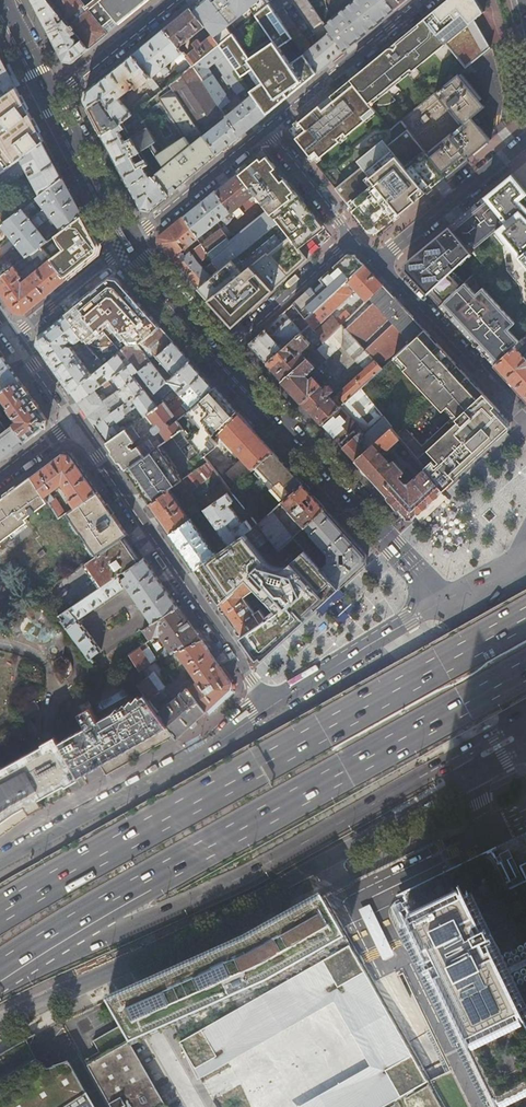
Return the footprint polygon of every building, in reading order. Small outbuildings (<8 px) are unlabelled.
[(52,39),(69,25),(49,0),(32,0),(41,17),(52,39)] [(75,32),(81,39),(89,48),(95,43),(148,0),(93,0),(86,6),(81,0),(49,0),(69,25),(75,32)] [(270,1),(269,0),(199,0),(190,7),(206,26),(212,34),(219,43),(232,33),(227,26),(251,7),(255,14),(269,2),(270,1)] [(343,51),(330,32),(324,24),(322,21),(308,0),(272,0),(270,1),(269,2),(293,37),(304,54),(317,73),(331,62),(343,51)] [(330,32),(343,51),(370,29),(394,9),(388,0),(353,0),(324,24),(330,32)] [(394,9),(406,0),(388,0),(394,9)] [(474,19),(484,11),(478,0),(447,0),(425,18),(446,43),(466,68),(491,48),(474,19)] [(262,49),(292,93),(307,81),(317,73),(304,54),(289,63),(278,47),(293,37),(269,2),(255,14),(274,41),(262,49)] [(311,28),(294,3),(286,9),(303,35),(311,28)] [(206,26),(190,7),(175,20),(165,28),(180,47),(206,26)] [(49,41),(52,39),(41,17),(37,19),(49,41)] [(392,45),(412,71),(446,43),(425,18),(407,32),(392,45)] [(80,55),(89,48),(81,39),(76,44),(76,43),(76,41),(76,39),(74,38),(73,37),(74,36),(73,34),(75,32),(69,25),(52,39),(64,61),(72,62),(80,55)] [(180,47),(165,28),(148,42),(133,54),(151,77),(161,70),(164,74),(170,70),(166,65),(184,51),(180,47)] [(253,93),(267,114),(280,103),(292,93),(262,49),(250,57),(233,33),(232,33),(219,43),(219,44),(225,53),(242,77),(256,68),(266,82),(252,92),(253,93)] [(219,43),(212,34),(203,42),(200,38),(193,43),(196,47),(187,55),(189,58),(194,64),(219,44),(219,43)] [(225,53),(219,44),(194,64),(193,65),(220,105),(229,99),(226,94),(214,75),(208,67),(215,61),(225,53)] [(349,80),(370,105),(412,71),(392,45),(373,60),(349,80)] [(242,77),(225,53),(215,61),(221,70),(236,93),(247,85),(242,77)] [(151,77),(133,54),(110,73),(86,92),(85,101),(88,107),(103,96),(121,123),(122,122),(132,113),(119,97),(131,87),(135,92),(137,90),(136,89),(147,81),(151,85),(155,82),(151,77)] [(0,58),(0,98),(16,86),(1,57),(0,58)] [(193,65),(194,64),(189,58),(177,68),(182,74),(193,65)] [(221,70),(215,61),(208,67),(214,75),(221,70)] [(220,105),(193,65),(182,74),(170,83),(177,93),(217,154),(231,143),(240,136),(226,115),(220,105)] [(485,107),(458,74),(435,93),(461,125),(426,153),(445,176),(446,175),(448,177),(462,166),(460,164),(472,154),(473,156),(479,152),(488,144),(486,142),(490,139),(472,118),(480,110),(485,107)] [(376,112),(370,105),(349,80),(288,130),(309,156),(315,152),(319,158),(339,141),(337,139),(343,134),(346,136),(365,120),(362,117),(370,110),(373,114),(376,112)] [(162,90),(155,82),(151,85),(157,94),(162,90)] [(187,134),(159,152),(167,166),(170,171),(174,169),(183,182),(205,164),(217,154),(177,93),(170,83),(162,90),(157,94),(155,96),(158,101),(161,99),(183,133),(185,132),(187,134)] [(45,140),(16,86),(0,98),(0,138),(2,141),(0,142),(0,174),(45,140)] [(147,103),(153,98),(148,93),(133,105),(137,110),(147,102),(147,103)] [(267,114),(253,93),(226,115),(240,136),(256,123),(267,114)] [(103,96),(88,107),(103,135),(121,123),(103,96)] [(161,99),(158,101),(176,128),(181,135),(183,133),(161,99)] [(156,141),(136,111),(132,113),(122,122),(141,151),(150,145),(153,143),(156,141)] [(121,123),(103,135),(129,185),(147,173),(153,169),(141,151),(122,122),(121,123)] [(426,153),(408,129),(335,188),(369,232),(378,233),(445,176),(426,153)] [(28,170),(41,194),(64,177),(45,140),(0,174),(0,191),(28,170)] [(153,143),(150,145),(165,168),(167,172),(166,173),(177,188),(181,184),(183,182),(174,169),(170,171),(167,166),(159,152),(153,143)] [(220,269),(198,286),(233,325),(307,258),(299,248),(314,235),(312,233),(322,225),(262,151),(238,171),(255,194),(270,211),(278,221),(270,227),(259,237),(220,269)] [(165,168),(156,173),(156,174),(169,194),(177,188),(166,173),(167,172),(165,168)] [(255,194),(238,171),(232,176),(216,189),(232,211),(232,212),(233,211),(255,194)] [(147,173),(129,185),(130,186),(142,209),(149,210),(158,203),(169,194),(156,174),(152,177),(152,182),(149,182),(150,177),(147,173)] [(525,265),(525,201),(524,198),(525,196),(525,194),(511,175),(510,176),(500,184),(486,196),(506,221),(497,230),(525,265)] [(83,213),(64,177),(41,194),(37,197),(45,207),(31,218),(28,214),(37,207),(32,200),(32,201),(12,215),(9,218),(4,222),(2,224),(24,253),(26,256),(27,256),(40,246),(83,213)] [(139,211),(142,209),(130,186),(127,187),(139,211)] [(232,211),(216,189),(202,201),(184,215),(198,236),(202,242),(207,250),(227,236),(226,233),(223,230),(221,228),(206,240),(202,234),(221,219),(225,225),(230,221),(227,218),(232,215),(230,213),(232,211)] [(12,215),(32,201),(27,191),(22,194),(7,205),(12,215)] [(486,196),(471,208),(450,226),(469,248),(473,244),(476,247),(497,230),(506,221),(486,196)] [(0,206),(0,216),(4,222),(9,218),(0,206)] [(270,227),(278,221),(270,211),(232,242),(227,236),(207,250),(210,254),(214,260),(220,269),(259,237),(270,227)] [(100,245),(83,213),(40,246),(67,279),(74,272),(98,253),(100,245)] [(198,236),(184,215),(173,225),(159,236),(158,243),(198,286),(220,269),(214,260),(205,267),(200,262),(210,254),(207,250),(202,242),(186,255),(182,250),(198,236)] [(223,230),(226,233),(232,229),(233,226),(230,221),(225,225),(221,228),(223,230)] [(469,248),(450,226),(426,245),(406,262),(406,269),(421,285),(439,305),(461,285),(450,273),(454,270),(472,253),(469,248)] [(40,246),(27,256),(29,259),(31,259),(39,254),(47,263),(29,277),(27,275),(23,278),(18,270),(24,266),(25,263),(22,260),(14,266),(0,276),(0,291),(16,313),(24,314),(44,298),(67,279),(40,246)] [(26,256),(24,253),(12,262),(14,266),(22,260),(26,256)] [(354,275),(365,265),(355,254),(347,254),(320,278),(327,286),(315,298),(312,294),(315,291),(311,286),(294,302),(307,318),(349,280),(354,275)] [(374,275),(365,265),(354,275),(349,280),(307,318),(306,319),(310,324),(310,325),(313,329),(351,295),(352,291),(348,286),(350,284),(366,301),(383,285),(374,275)] [(152,334),(161,326),(118,279),(113,278),(110,278),(87,296),(66,314),(75,326),(74,327),(82,338),(105,319),(127,346),(131,345),(139,344),(143,342),(152,334)] [(483,301),(465,282),(461,285),(439,305),(450,317),(457,325),(483,301)] [(406,310),(383,285),(366,301),(350,316),(341,325),(375,360),(382,367),(393,358),(397,354),(424,329),(406,310)] [(484,302),(483,301),(457,325),(466,334),(475,344),(503,318),(486,300),(484,302)] [(341,325),(350,316),(346,311),(336,320),(341,325)] [(266,329),(249,343),(267,363),(301,332),(303,331),(295,323),(291,318),(285,312),(266,329)] [(75,326),(66,314),(51,326),(39,336),(38,344),(71,392),(104,365),(98,358),(86,366),(72,346),(69,346),(68,344),(72,341),(73,342),(77,343),(82,338),(74,327),(75,326)] [(306,319),(304,316),(295,323),(303,331),(306,328),(310,325),(310,324),(306,319)] [(333,317),(316,332),(323,342),(341,325),(336,320),(333,317)] [(518,334),(503,318),(475,344),(486,356),(494,365),(519,342),(520,341),(515,337),(518,334)] [(314,330),(313,329),(310,325),(306,328),(303,331),(301,332),(305,337),(312,332),(314,330)] [(324,342),(307,357),(316,367),(342,344),(365,369),(375,360),(341,325),(323,342),(324,342)] [(127,346),(122,350),(133,363),(150,386),(155,392),(191,360),(161,326),(152,334),(143,342),(139,344),(131,345),(127,346)] [(431,336),(424,329),(397,354),(408,365),(404,369),(426,393),(435,385),(444,395),(450,402),(471,424),(476,429),(491,446),(507,431),(506,430),(506,420),(507,419),(455,363),(431,336)] [(301,332),(267,363),(283,380),(307,358),(301,352),(304,348),(307,351),(310,349),(307,346),(311,343),(309,341),(313,337),(314,335),(312,332),(305,337),(301,332)] [(523,355),(518,350),(523,346),(521,344),(519,342),(494,365),(514,386),(525,399),(525,353),(523,355)] [(19,379),(0,352),(0,392),(19,379)] [(71,392),(78,401),(95,390),(101,385),(97,379),(104,374),(109,379),(114,376),(129,366),(118,353),(104,365),(71,392)] [(397,354),(393,358),(404,369),(408,365),(397,354)] [(307,358),(283,380),(302,401),(320,384),(314,376),(311,379),(308,379),(306,377),(306,374),(308,372),(309,372),(310,371),(310,370),(314,366),(307,358)] [(174,386),(194,407),(215,387),(191,360),(155,392),(160,399),(174,386)] [(361,387),(382,367),(375,360),(365,369),(333,398),(329,394),(334,389),(329,384),(324,389),(320,384),(302,401),(322,423),(361,387)] [(95,425),(150,386),(133,363),(129,366),(114,376),(122,388),(107,399),(108,402),(105,404),(103,401),(105,400),(105,398),(103,395),(101,395),(99,396),(95,390),(78,401),(95,425)] [(27,441),(46,427),(47,418),(19,379),(0,392),(0,403),(4,409),(7,408),(8,407),(18,421),(14,424),(27,441)] [(468,468),(491,446),(476,429),(471,424),(450,402),(444,395),(435,385),(426,393),(426,394),(439,408),(445,403),(455,414),(435,433),(468,468)] [(156,401),(160,399),(155,392),(150,386),(95,425),(107,443),(128,428),(126,426),(118,431),(114,425),(126,417),(124,415),(137,406),(145,416),(148,414),(157,407),(150,396),(152,395),(156,401)] [(361,387),(322,423),(356,460),(392,427),(393,426),(361,387)] [(163,403),(157,407),(148,414),(156,425),(152,428),(152,430),(154,433),(156,433),(160,430),(167,440),(183,429),(177,421),(170,426),(167,421),(174,416),(173,415),(163,403)] [(177,420),(188,412),(183,407),(173,415),(174,416),(177,420)] [(245,420),(237,412),(211,436),(218,443),(222,439),(239,459),(242,457),(253,470),(255,468),(273,451),(245,420)] [(27,441),(14,424),(7,429),(0,418),(0,461),(27,441)] [(128,428),(107,443),(126,469),(156,448),(149,439),(134,449),(132,447),(131,446),(129,444),(133,442),(134,442),(135,441),(140,437),(131,425),(128,428)] [(418,459),(443,491),(468,468),(435,433),(422,445),(404,426),(396,433),(399,436),(400,438),(413,454),(418,459)] [(392,427),(356,460),(407,517),(415,517),(420,513),(442,492),(443,491),(418,459),(413,464),(421,473),(418,475),(417,474),(416,475),(417,477),(415,478),(415,477),(411,481),(412,481),(410,483),(407,483),(400,476),(405,471),(395,460),(397,458),(394,454),(391,454),(387,458),(380,450),(385,446),(387,448),(389,448),(397,441),(401,446),(396,451),(405,461),(408,458),(413,454),(400,438),(399,436),(396,433),(392,427)] [(184,480),(160,445),(156,448),(126,469),(150,504),(170,490),(184,480)] [(303,484),(273,451),(255,468),(267,481),(266,482),(272,488),(273,487),(285,500),(303,484)] [(32,476),(33,477),(49,502),(59,518),(66,514),(56,499),(54,500),(50,494),(62,484),(67,490),(65,492),(66,495),(69,493),(72,498),(70,500),(75,507),(98,492),(71,454),(63,452),(32,476)] [(418,459),(413,454),(408,458),(413,464),(418,459)] [(221,478),(209,462),(194,472),(212,497),(216,502),(228,493),(231,491),(221,478)] [(229,472),(221,478),(231,491),(239,483),(229,472)] [(0,501),(0,537),(4,541),(30,522),(27,518),(49,502),(33,477),(0,501)] [(285,500),(283,502),(302,524),(300,527),(302,529),(325,509),(303,484),(285,500)] [(170,490),(150,504),(171,534),(191,520),(170,490)] [(113,514),(98,492),(75,507),(67,513),(82,535),(113,514)] [(445,495),(442,492),(420,513),(421,514),(424,514),(445,495)] [(216,502),(209,506),(205,510),(229,544),(244,534),(258,524),(253,518),(249,521),(247,519),(243,522),(230,504),(234,501),(228,493),(216,502)] [(216,502),(212,497),(206,501),(209,506),(216,502)] [(293,537),(293,538),(304,550),(317,563),(326,555),(329,554),(328,562),(321,568),(340,588),(366,563),(366,555),(325,509),(302,529),(294,537),(293,537)] [(272,511),(258,524),(279,550),(293,538),(293,537),(294,537),(272,511)] [(113,514),(82,535),(97,556),(122,539),(125,537),(128,535),(113,514)] [(191,520),(171,534),(195,568),(216,553),(192,519),(191,520)] [(271,564),(267,562),(244,534),(229,544),(216,553),(195,568),(220,604),(248,579),(267,600),(275,608),(295,629),(340,588),(321,568),(317,563),(304,550),(289,564),(285,566),(281,567),(277,567),(274,566),(271,564)] [(141,560),(125,537),(122,539),(139,562),(141,560)] [(97,556),(86,564),(102,587),(139,562),(122,539),(97,556)] [(59,616),(77,640),(90,659),(101,651),(78,620),(126,587),(152,624),(178,607),(144,558),(141,560),(139,562),(102,587),(99,589),(59,616)] [(86,564),(83,565),(99,589),(102,587),(86,564)] [(267,600),(248,579),(220,604),(242,635),(267,618),(266,616),(260,609),(256,611),(255,610),(253,608),(257,605),(254,601),(250,604),(244,596),(252,590),(257,597),(259,596),(263,602),(267,600)] [(178,607),(152,624),(143,630),(150,639),(154,636),(161,636),(161,637),(160,639),(161,640),(163,640),(167,646),(165,647),(164,651),(160,654),(163,657),(177,651),(201,641),(178,607)] [(267,618),(242,635),(258,658),(264,658),(295,629),(275,608),(266,616),(267,618)] [(96,659),(92,661),(95,665),(98,663),(104,671),(128,655),(140,647),(150,641),(151,640),(150,639),(143,630),(96,661),(96,659)] [(152,644),(150,641),(140,647),(142,650),(152,644)] [(188,688),(158,713),(174,733),(174,734),(175,735),(191,725),(207,711),(231,689),(231,688),(231,683),(201,641),(177,651),(198,681),(188,688)] [(142,650),(140,647),(128,655),(139,673),(147,667),(151,665),(149,660),(142,650)] [(163,657),(160,654),(160,653),(149,660),(151,665),(163,657)] [(63,659),(57,663),(61,670),(68,666),(63,659)] [(147,667),(139,673),(144,680),(148,677),(152,674),(147,667)] [(148,677),(144,680),(144,681),(138,685),(141,689),(149,700),(152,698),(157,704),(167,697),(162,690),(159,692),(148,677)] [(124,687),(100,702),(118,737),(125,753),(174,733),(158,713),(149,700),(141,689),(138,691),(124,687)] [(207,711),(210,715),(235,692),(231,688),(231,689),(207,711)] [(71,702),(69,703),(98,749),(118,737),(100,702),(92,707),(71,702)] [(64,720),(55,725),(75,763),(89,753),(98,749),(69,703),(58,709),(64,720)] [(75,763),(55,725),(36,736),(28,734),(21,738),(23,741),(33,757),(50,782),(75,763)] [(173,736),(174,734),(174,733),(125,753),(129,760),(142,753),(141,751),(151,745),(152,747),(173,736)] [(118,737),(98,749),(111,770),(120,765),(129,760),(125,753),(118,737)] [(21,738),(0,750),(0,756),(23,741),(21,738)] [(23,741),(0,756),(11,771),(33,757),(23,741)] [(89,753),(75,763),(87,784),(98,778),(111,770),(98,749),(89,753)] [(24,801),(50,782),(33,757),(11,771),(0,756),(0,770),(24,801)] [(87,784),(75,763),(50,782),(60,799),(72,792),(87,784)] [(24,801),(0,770),(0,819),(24,801)] [(60,799),(50,782),(24,801),(33,814),(45,807),(60,799)] [(33,814),(24,801),(0,819),(0,837),(33,814)] [(522,869),(514,852),(494,861),(492,856),(403,901),(407,909),(399,913),(404,925),(408,934),(411,940),(472,1065),(493,1106),(525,1106),(525,867),(522,869)] [(247,938),(106,1002),(121,1027),(134,1050),(278,986),(350,945),(322,897),(247,938)] [(369,905),(358,912),(384,961),(393,953),(369,905)] [(428,1082),(350,945),(278,986),(178,1043),(200,1080),(335,1004),(371,1067),(302,1106),(385,1106),(428,1082)] [(85,1063),(110,1106),(166,1106),(134,1050),(121,1027),(94,1044),(100,1054),(92,1058),(85,1063)] [(67,1054),(49,1062),(42,1052),(34,1055),(27,1038),(0,1054),(0,1106),(96,1106),(67,1054)]
